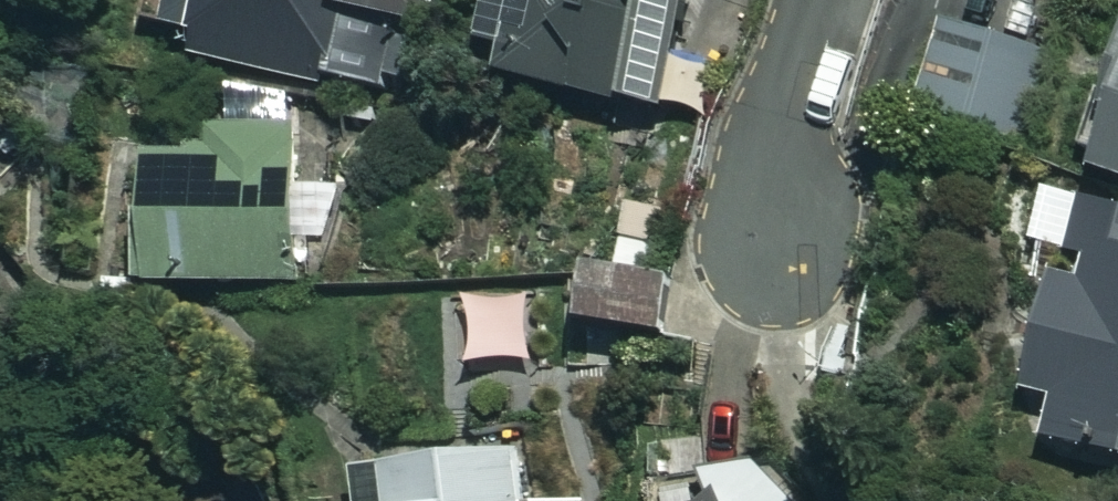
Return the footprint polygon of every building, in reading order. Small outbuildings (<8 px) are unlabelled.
[(165,22),(211,32),(206,60),(423,106),(445,0),(170,0),(165,22)] [(503,85),(666,121),(693,0),(523,0),(503,85)] [(950,31),(927,111),(1017,136),(1039,56),(950,31)] [(165,141),(168,286),(311,284),(308,139),(165,141)] [(1108,177),(1117,180),(1117,143),(1108,177)] [(0,147),(0,184),(18,166),(0,147)] [(1059,440),(1117,454),(1117,248),(1078,238),(1040,391),(1070,399),(1059,440)] [(673,280),(589,273),(584,328),(668,335),(673,280)] [(366,473),(370,500),(538,500),(531,450),(366,473)] [(738,500),(788,500),(764,476),(738,500)]
